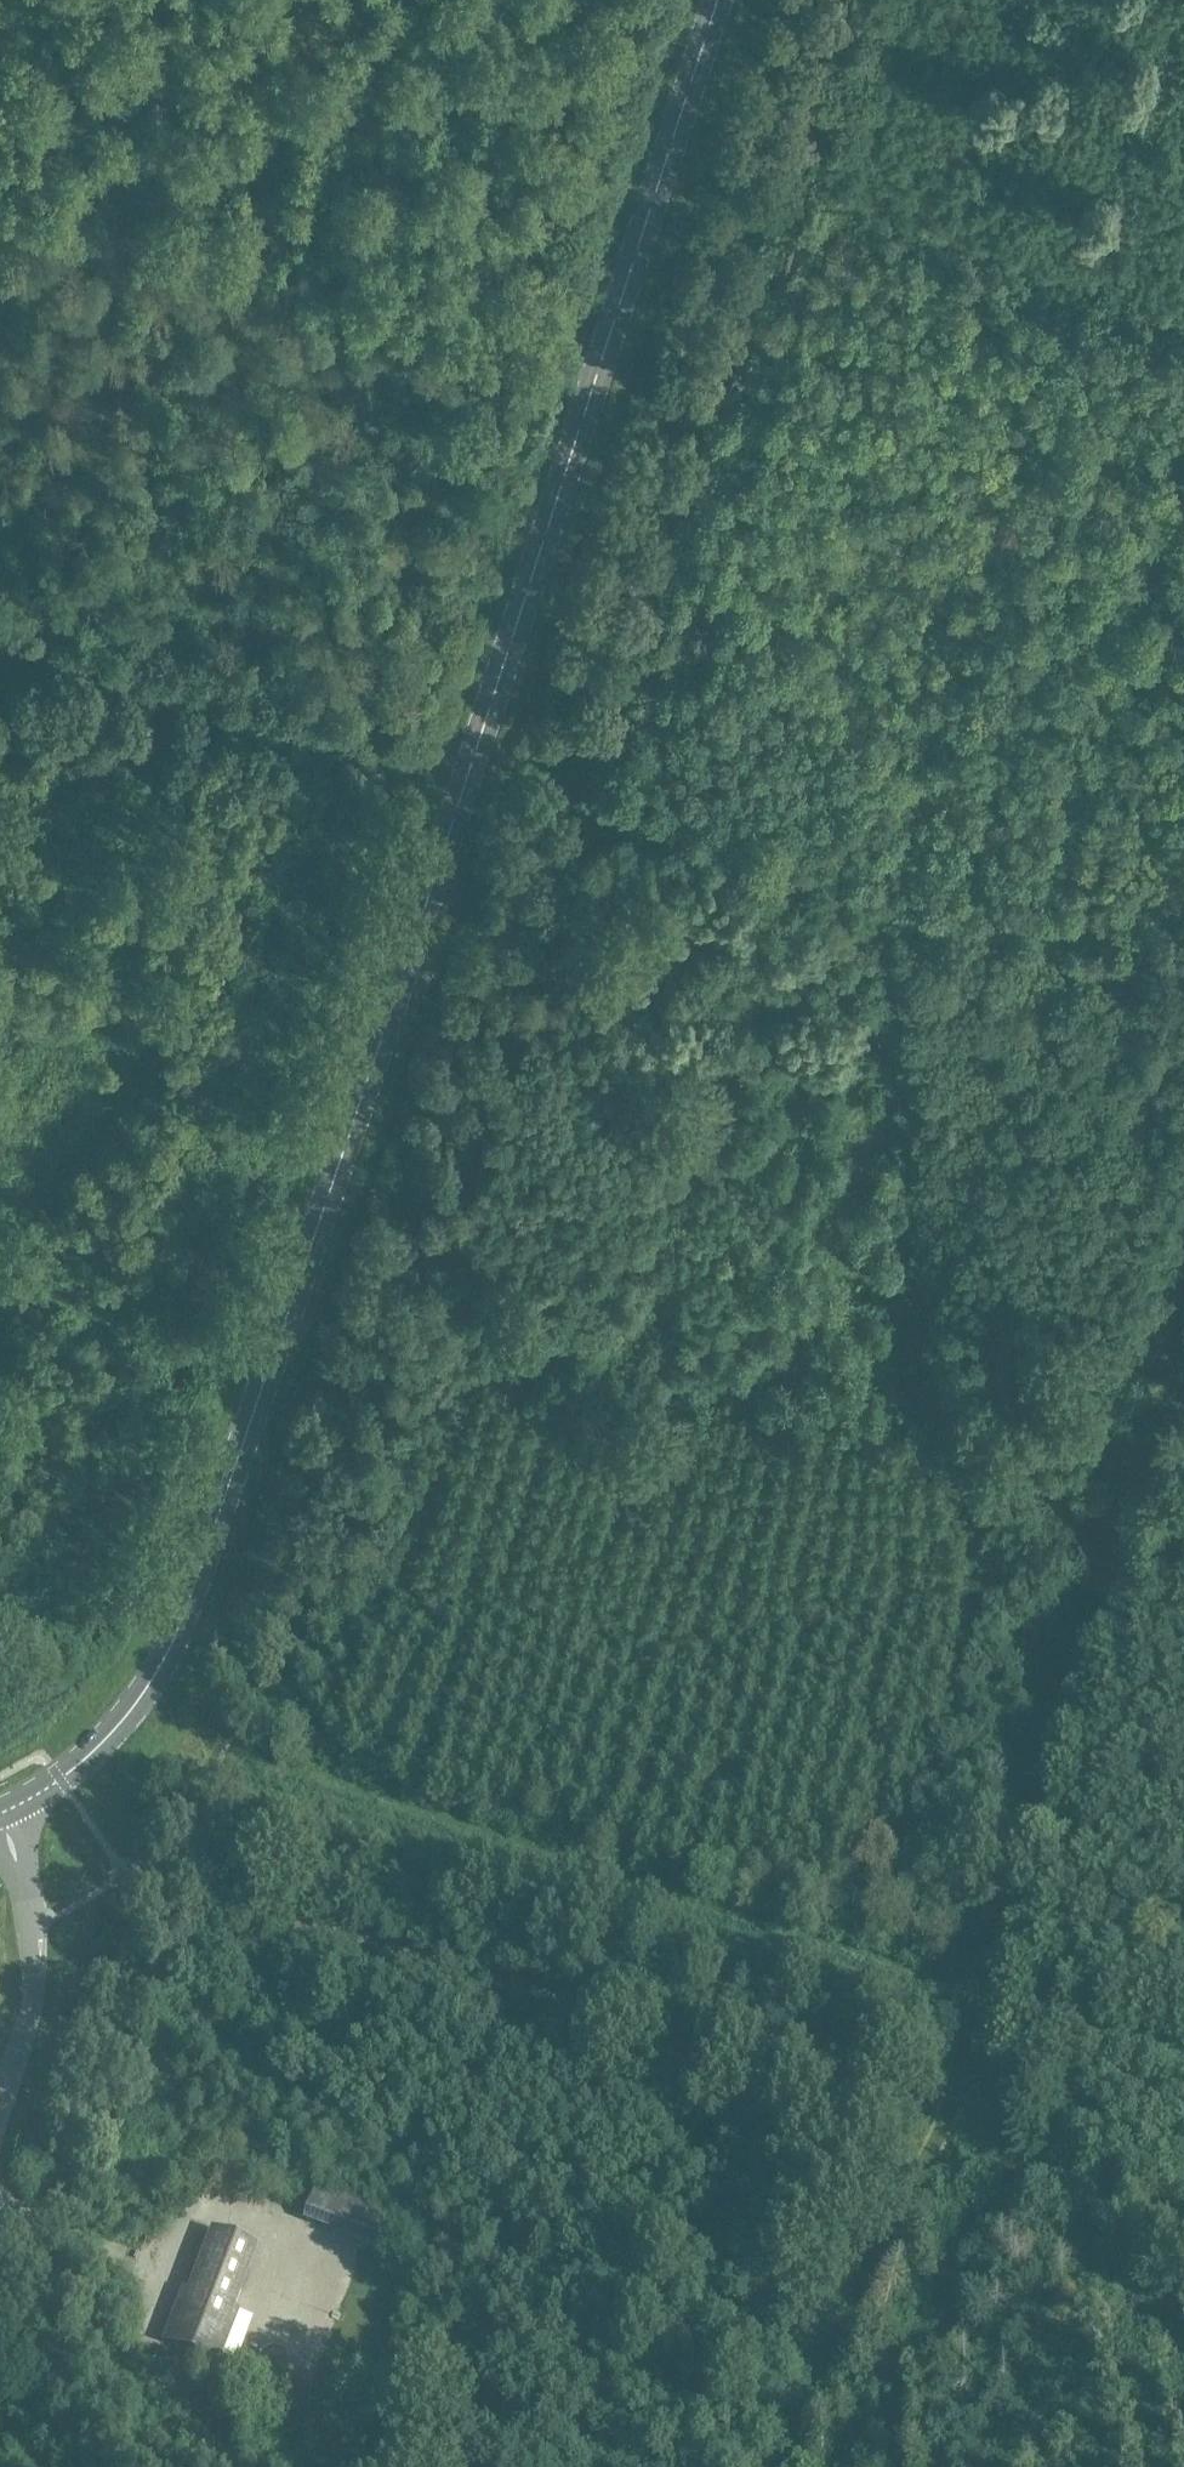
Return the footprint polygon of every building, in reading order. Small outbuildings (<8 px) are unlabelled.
[(300,2179),(289,2206),(302,2211),(313,2184),(300,2179)] [(305,2220),(304,2220),(330,2230),(344,2194),(319,2184),(305,2220)] [(389,2210),(344,2194),(330,2230),(365,2243),(375,2247),(389,2210)] [(257,2246),(211,2229),(188,2289),(183,2288),(163,2341),(218,2361),(238,2309),(233,2307),(257,2246)]
